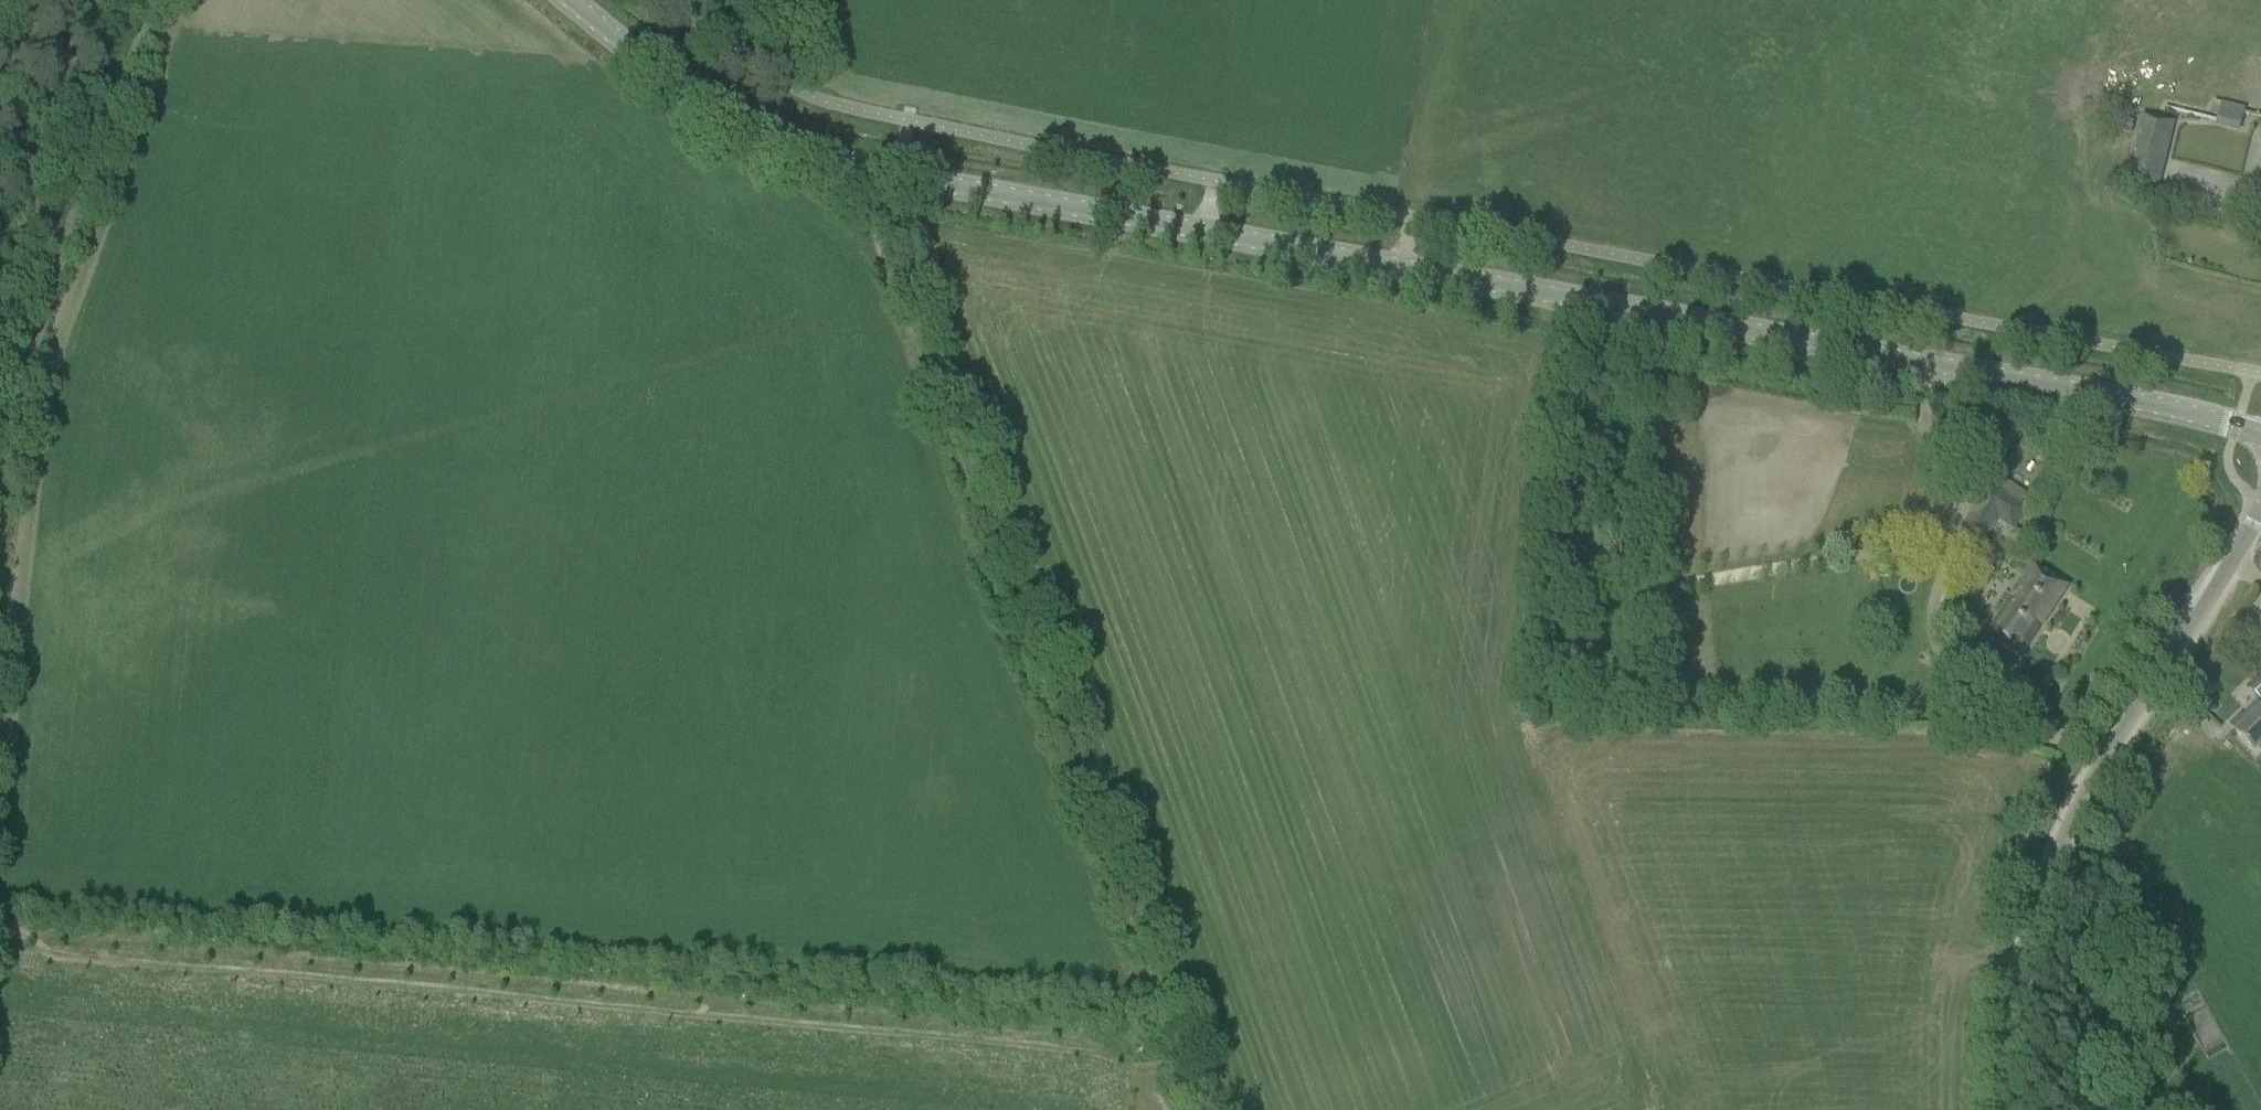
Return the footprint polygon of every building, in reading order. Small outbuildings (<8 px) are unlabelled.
[(2241,127),(2246,108),(2224,102),(2219,121),(2241,127)] [(2247,127),(2260,131),(2260,118),(2251,115),(2247,127)] [(2125,182),(2157,189),(2173,123),(2141,116),(2125,182)] [(1960,529),(1982,544),(1997,522),(2012,532),(2027,510),(1986,483),(1976,499),(1978,501),(1960,529)] [(1985,637),(2020,660),(2067,588),(2033,565),(1985,637)] [(2247,687),(2260,702),(2260,674),(2247,687)] [(2233,731),(2253,752),(2260,744),(2260,705),(2233,731)]
